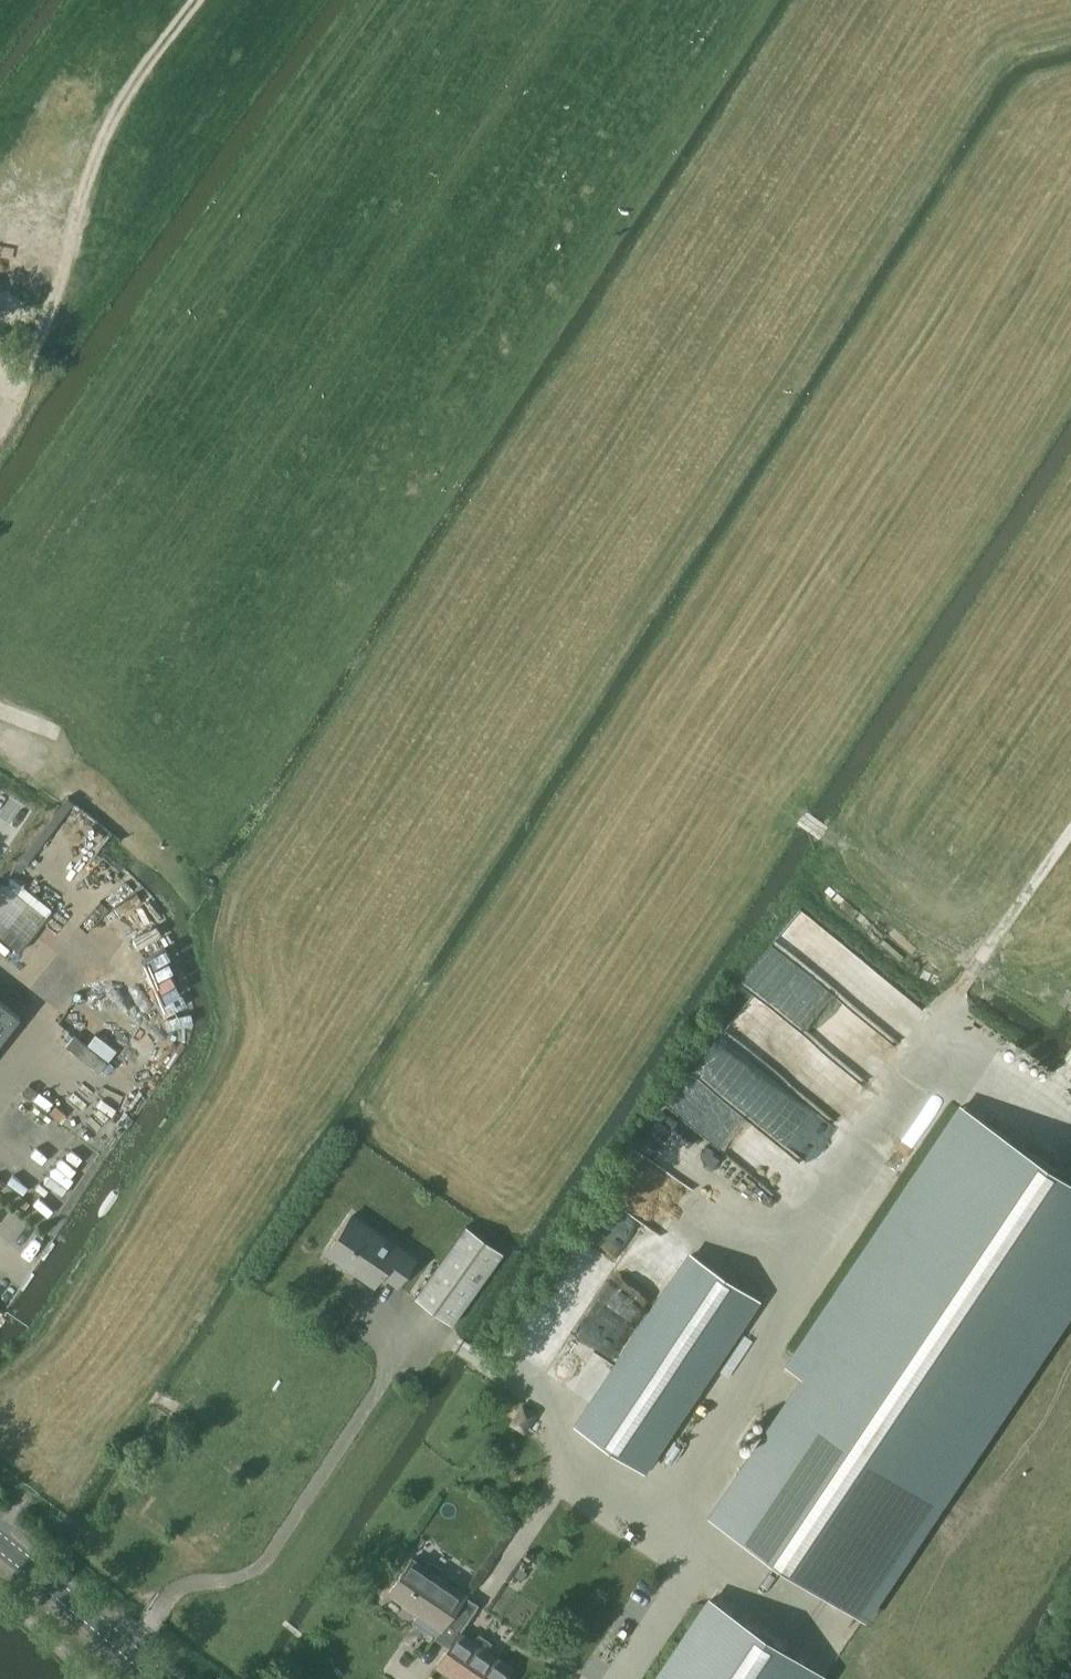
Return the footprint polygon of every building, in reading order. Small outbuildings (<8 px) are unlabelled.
[(0,943),(0,949),(6,954),(12,948),(3,940),(0,943)] [(22,1015),(0,998),(0,1043),(22,1015)] [(713,1514),(865,1616),(873,1621),(1070,1322),(1070,1179),(962,1106),(789,1363),(807,1375),(713,1514)] [(327,1252),(375,1286),(382,1275),(398,1285),(416,1259),(352,1215),(327,1252)] [(416,1298),(452,1324),(504,1252),(468,1226),(416,1298)] [(692,1254),(578,1424),(644,1468),(757,1298),(692,1254)] [(517,1415),(530,1424),(536,1414),(523,1405),(517,1415)] [(436,1638),(448,1647),(460,1630),(462,1632),(480,1605),(439,1576),(444,1569),(432,1561),(427,1568),(414,1559),(391,1592),(442,1628),(436,1638)] [(657,1678),(822,1678),(825,1675),(807,1663),(711,1599),(657,1678)] [(448,1647),(437,1664),(458,1678),(505,1678),(513,1667),(488,1649),(493,1642),(481,1633),(475,1641),(462,1632),(460,1630),(448,1647)]
